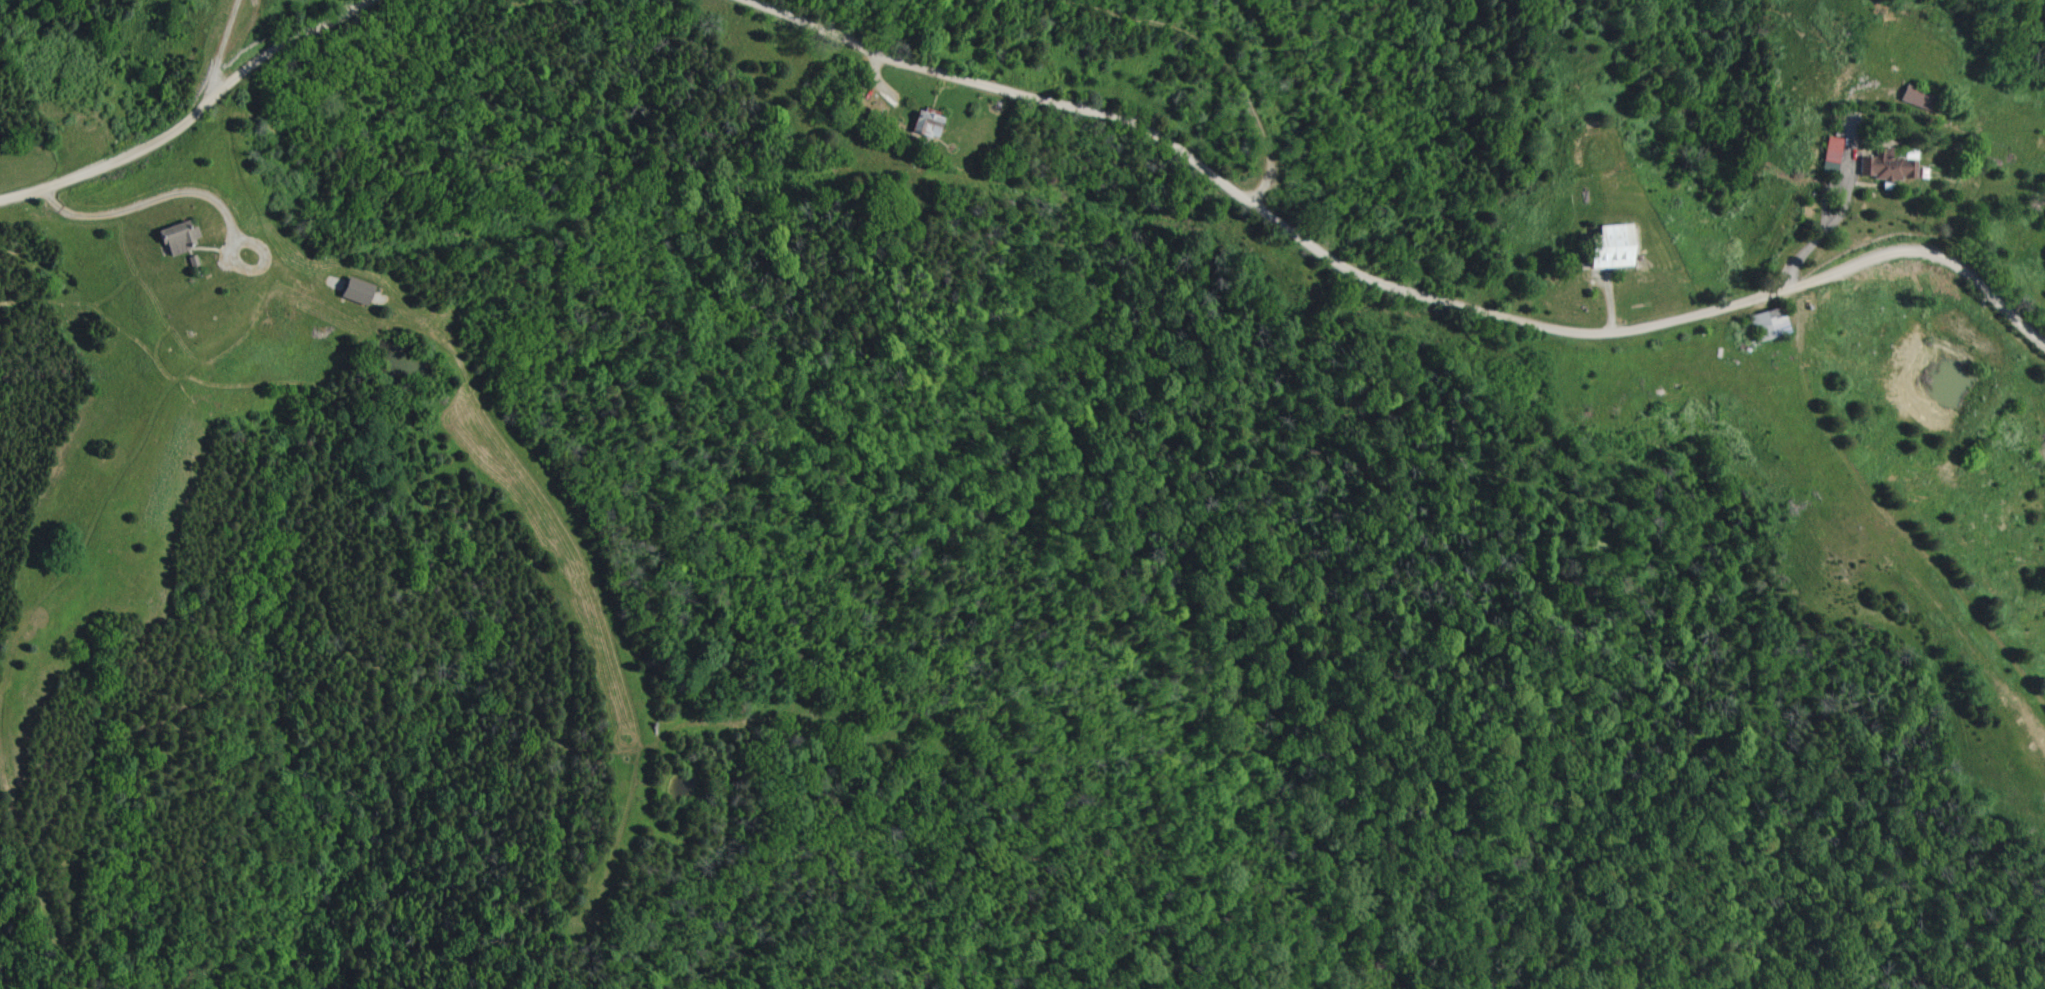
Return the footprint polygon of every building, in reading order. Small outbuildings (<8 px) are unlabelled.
[(914,115),(913,115),(904,122),(916,137),(930,126),(928,124),(932,121),(922,109),(914,115)] [(1819,170),(1833,172),(1837,139),(1822,137),(1819,170)] [(1867,181),(1894,183),(1895,176),(1903,177),(1905,160),(1885,158),(1885,152),(1873,151),(1871,165),(1868,164),(1867,181)] [(192,227),(182,230),(180,221),(155,230),(164,257),(181,252),(178,244),(195,238),(192,227)] [(1585,268),(1625,267),(1624,225),(1591,226),(1591,236),(1584,236),(1585,268)] [(361,305),(367,285),(341,276),(335,297),(361,305)] [(1781,315),(1771,318),(1769,314),(1765,316),(1763,311),(1747,317),(1756,343),(1787,333),(1781,315)]
